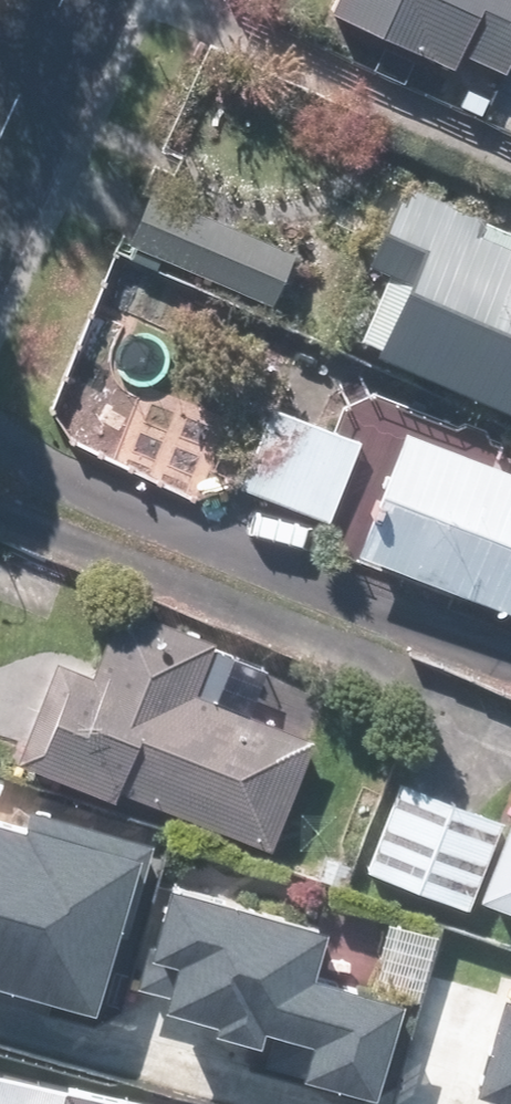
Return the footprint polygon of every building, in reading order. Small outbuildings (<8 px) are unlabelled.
[(498,82),(510,53),(510,0),(331,0),(322,20),(448,77),(455,62),(498,82)] [(344,357),(510,425),(510,256),(475,241),(483,221),(387,182),(354,265),(377,274),(344,357)] [(290,256),(146,201),(125,256),(270,311),(290,256)] [(324,527),(355,441),(253,403),(221,489),(324,527)] [(391,436),(344,561),(510,623),(510,481),(391,436)] [(270,855),(305,745),(187,707),(207,645),(109,614),(89,676),(48,663),(13,773),(270,855)] [(491,810),(388,779),(358,877),(461,908),(491,810)] [(469,902),(510,919),(510,795),(469,902)] [(130,839),(29,815),(24,839),(0,833),(0,1000),(87,1021),(130,839)] [(154,994),(147,1019),(263,1049),(266,1037),(296,1045),(288,1077),(364,1097),(389,1001),(293,976),(304,934),(151,893),(126,987),(154,994)] [(487,999),(462,1095),(489,1102),(489,1103),(510,1103),(510,1005),(487,999)] [(53,1088),(50,1103),(125,1103),(53,1088)]
